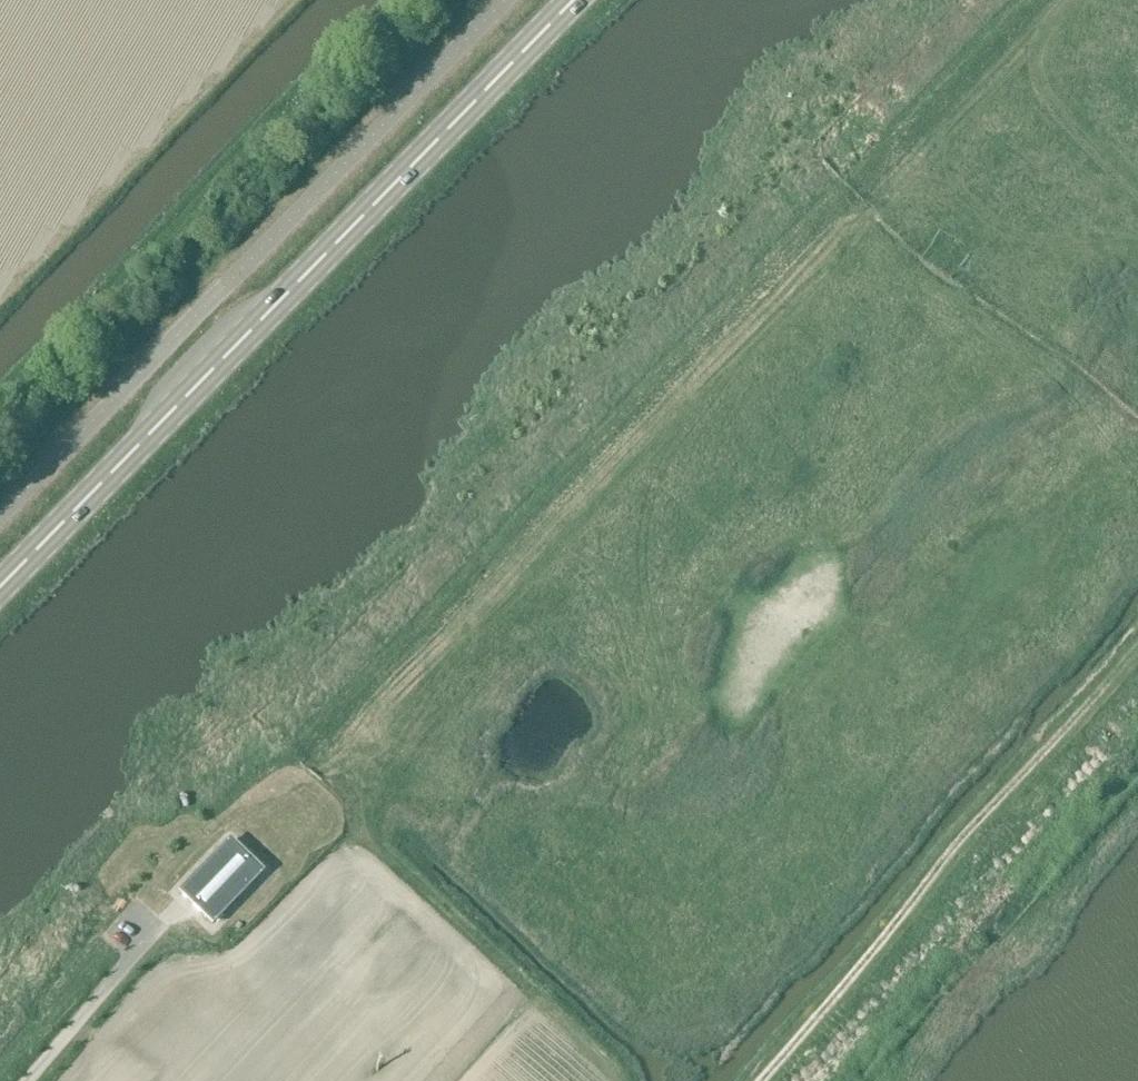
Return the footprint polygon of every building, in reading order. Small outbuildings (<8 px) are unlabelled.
[(230,842),(180,894),(212,925),(262,873),(230,842)]
